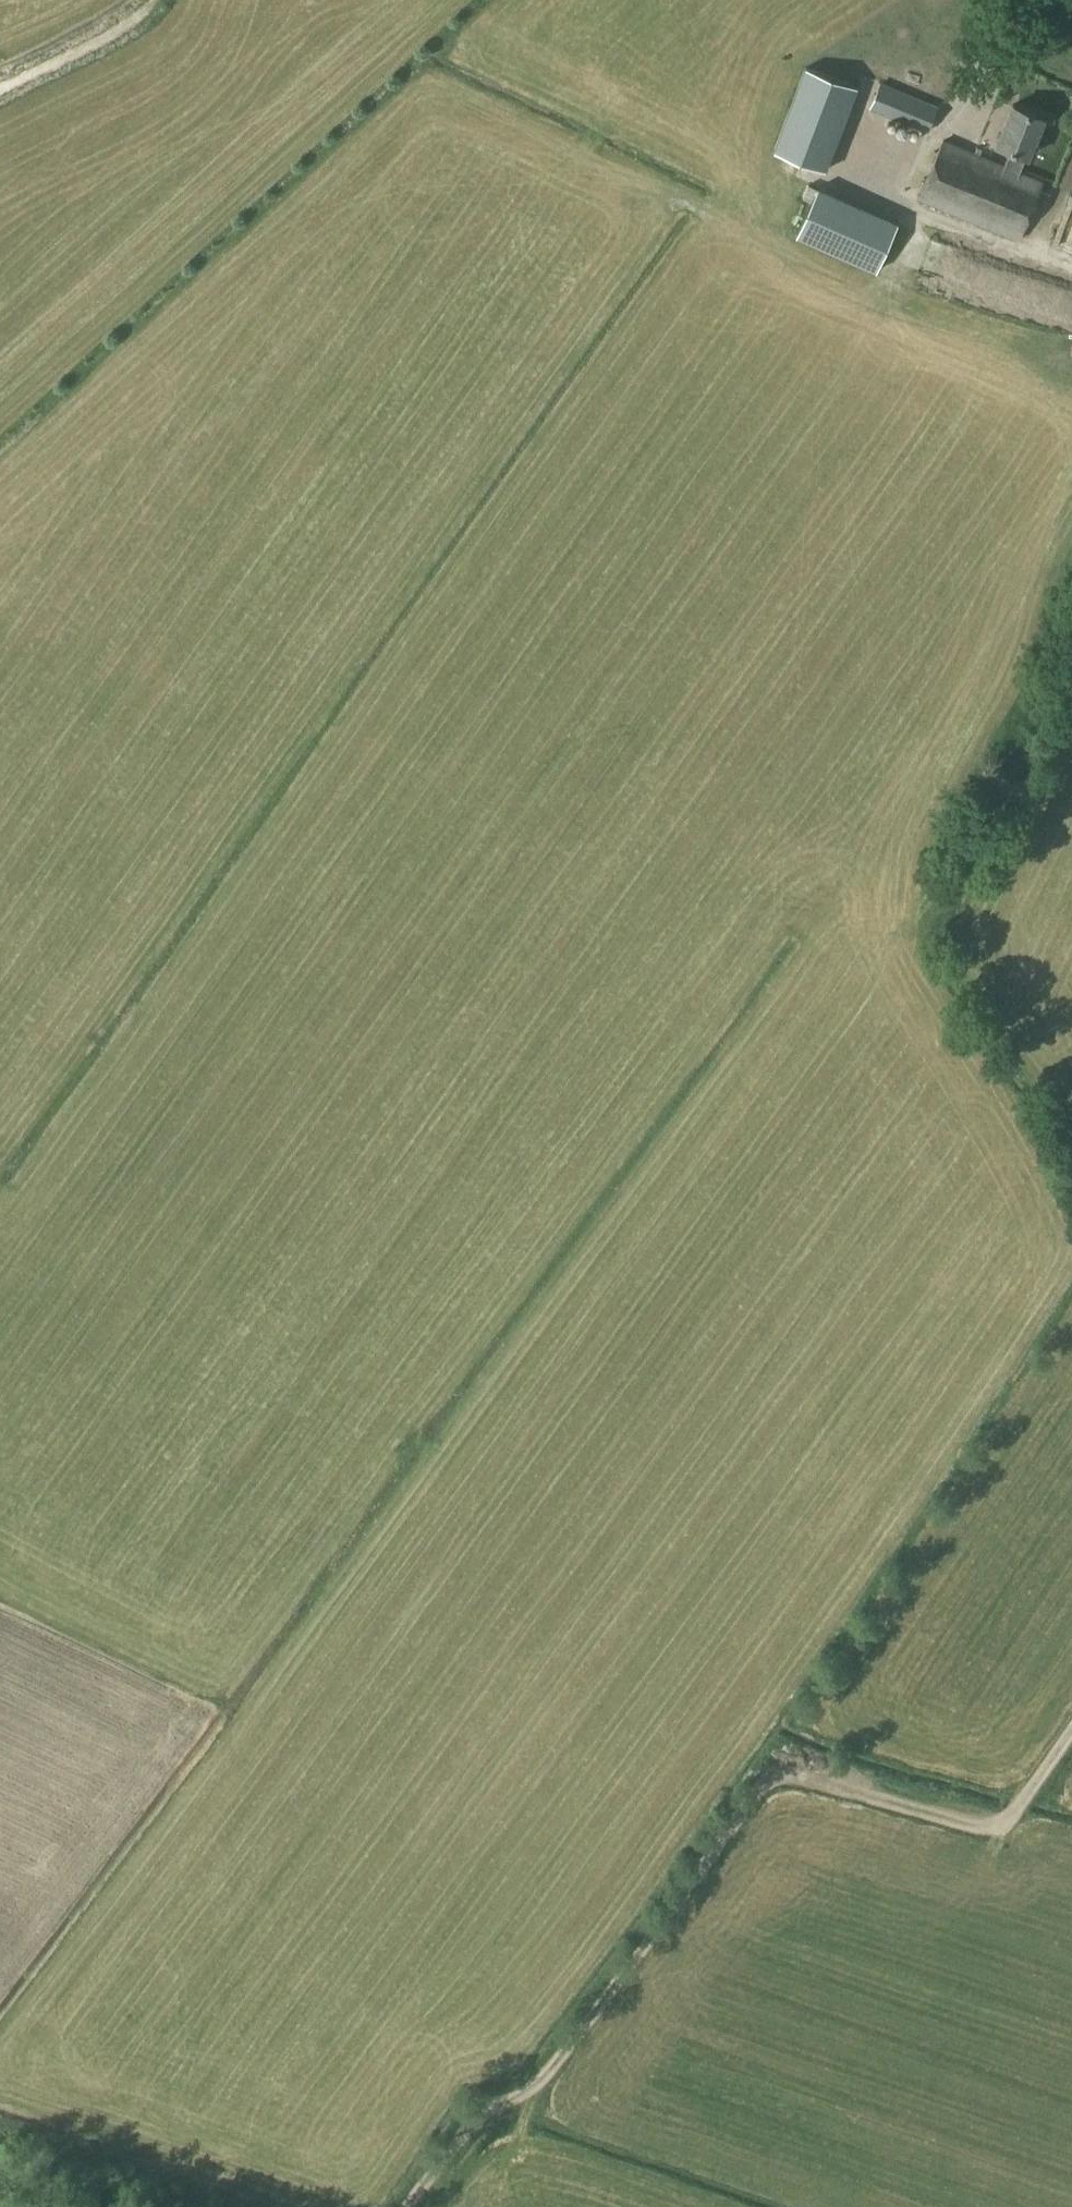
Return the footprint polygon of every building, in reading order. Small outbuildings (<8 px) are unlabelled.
[(807,66),(775,147),(826,167),(858,86),(807,66)] [(926,130),(936,105),(882,84),(871,107),(926,130)] [(1045,116),(1013,102),(996,144),(1010,150),(1004,164),(943,139),(917,198),(1018,239),(1042,180),(1020,171),(1026,157),(1028,157),(1045,116)] [(898,222),(817,186),(796,235),(877,270),(898,222)] [(1058,204),(1050,235),(1071,240),(1071,207),(1058,204)]
